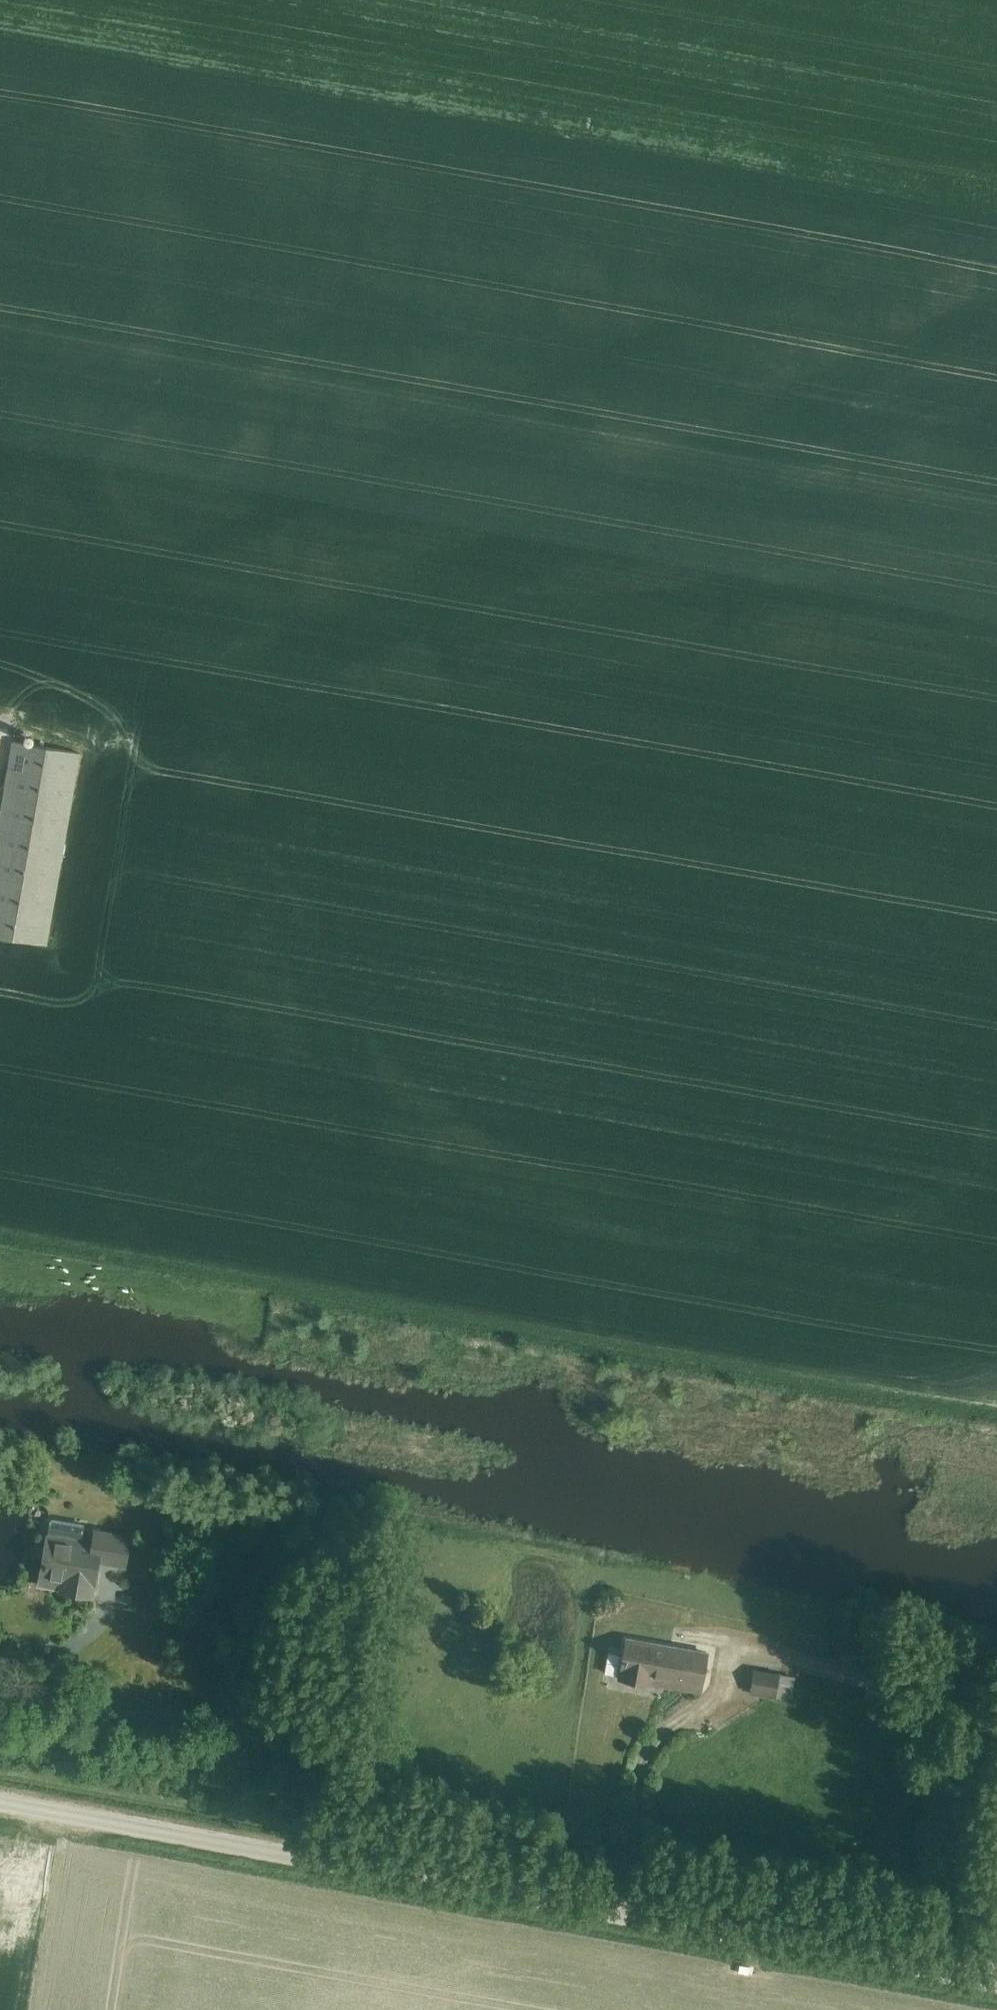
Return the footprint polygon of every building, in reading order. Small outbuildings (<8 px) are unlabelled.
[(12,741),(0,810),(0,937),(46,945),(79,753),(12,741)] [(50,1519),(47,1537),(38,1587),(87,1595),(90,1575),(88,1575),(90,1559),(124,1565),(129,1537),(94,1531),(92,1545),(80,1543),(83,1525),(50,1519)] [(607,1674),(619,1676),(619,1678),(699,1692),(706,1654),(625,1640),(623,1655),(611,1653),(607,1674)] [(795,1677),(754,1671),(751,1693),(791,1699),(795,1677)] [(749,1988),(750,1979),(742,1978),(740,1986),(749,1988)]
